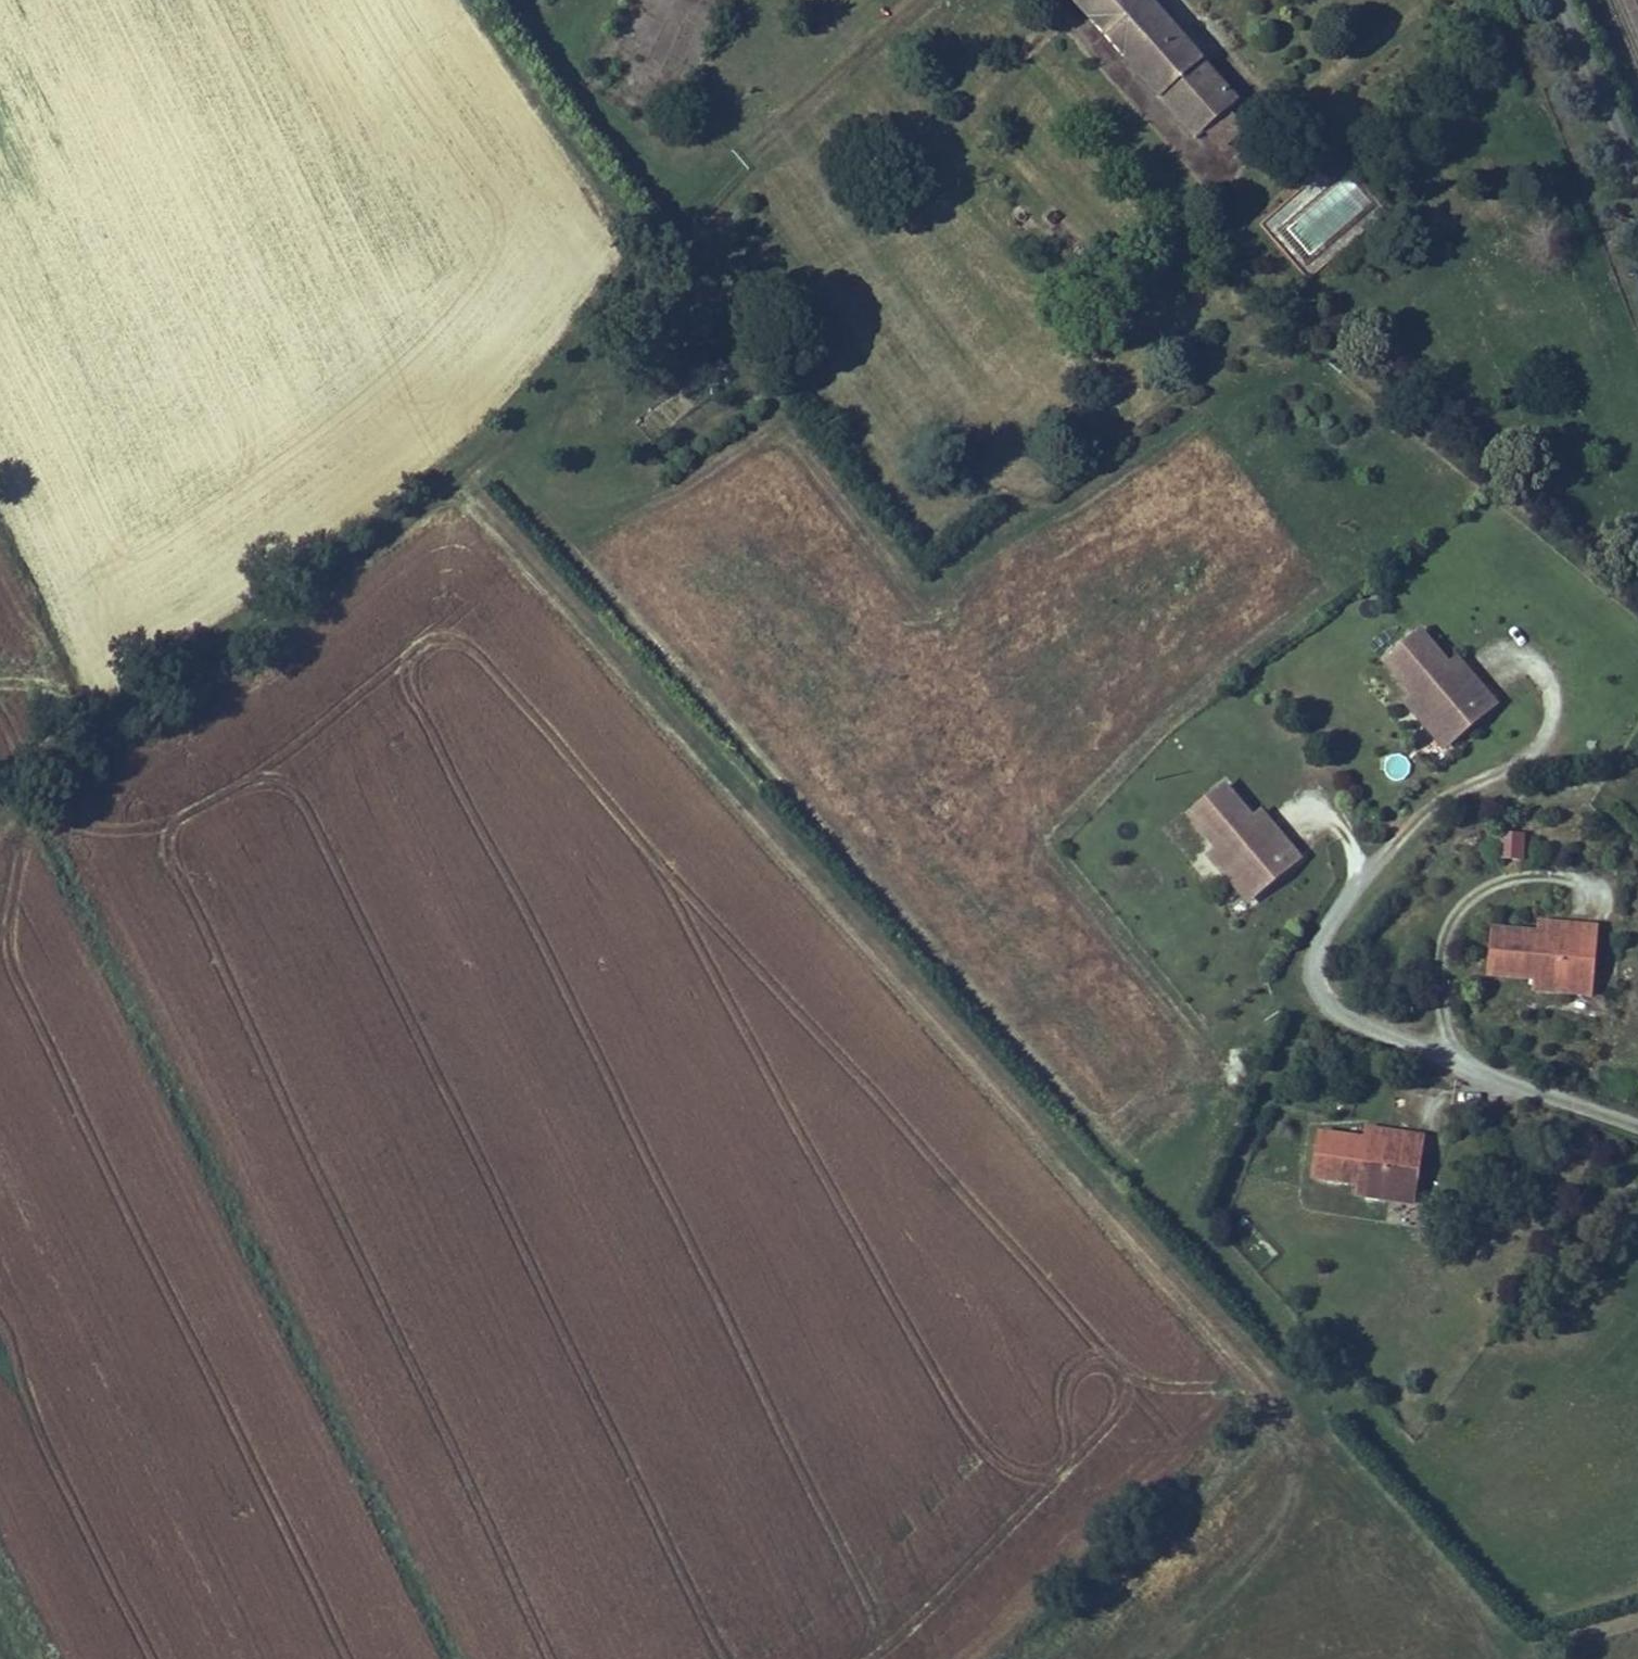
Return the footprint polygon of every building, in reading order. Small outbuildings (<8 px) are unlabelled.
[(1244,123),(1137,0),(1051,0),(1155,119),(1196,165),(1198,163),(1233,133),(1244,123)] [(1233,133),(1198,163),(1215,183),(1250,152),(1233,133)] [(1346,153),(1318,174),(1337,199),(1357,183),(1346,170),(1354,163),(1346,153)] [(1425,621),(1378,657),(1408,695),(1401,700),(1442,753),(1507,702),(1485,675),(1475,683),(1425,621)] [(1251,902),(1303,859),(1230,774),(1179,817),(1251,902)] [(1524,862),(1525,832),(1500,831),(1498,860),(1524,862)] [(1591,958),(1591,944),(1562,943),(1562,957),(1591,958)] [(1623,1003),(1625,945),(1591,944),(1591,958),(1562,957),(1523,955),(1521,1001),(1563,1003),(1563,1018),(1596,1019),(1596,1002),(1623,1003)] [(1426,1172),(1428,1156),(1401,1153),(1399,1169),(1426,1172)] [(1450,1214),(1455,1158),(1428,1156),(1426,1172),(1399,1169),(1353,1165),(1349,1209),(1395,1214),(1393,1224),(1428,1227),(1429,1212),(1450,1214)]
